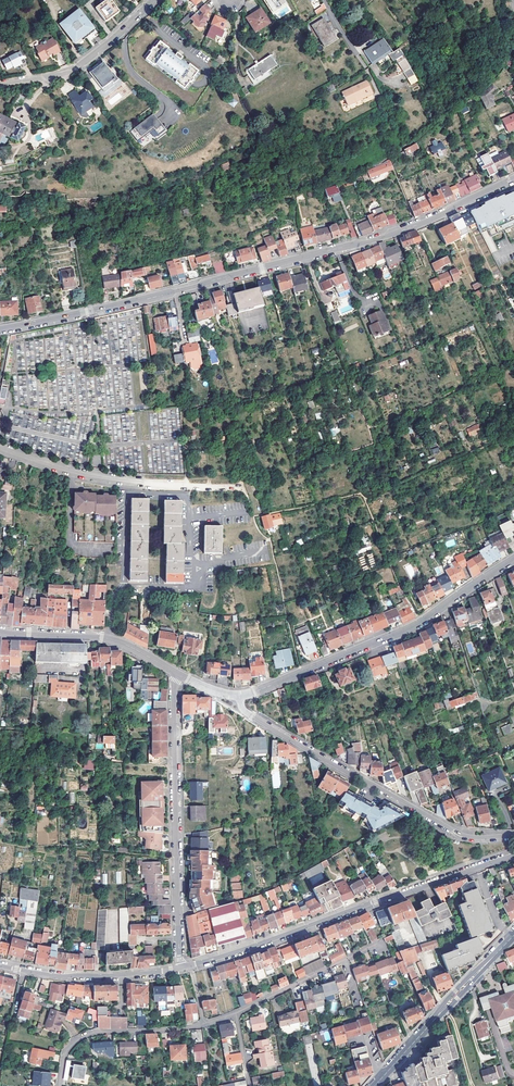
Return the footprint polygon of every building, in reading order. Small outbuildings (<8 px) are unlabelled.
[(95,8),(96,10),(109,0),(105,0),(95,8)] [(96,10),(105,21),(118,11),(110,0),(109,0),(96,10)] [(273,14),(288,5),(285,0),(264,0),(273,14)] [(206,16),(210,11),(211,11),(205,4),(192,17),(190,19),(193,22),(193,23),(198,29),(203,28),(207,24),(205,23),(209,19),(206,16)] [(261,9),(247,18),(256,31),(269,23),(261,9)] [(62,25),(80,12),(79,11),(60,25),(61,26),(62,25)] [(118,11),(105,21),(105,22),(119,12),(118,11)] [(80,12),(62,25),(75,41),(85,33),(88,36),(91,41),(98,35),(80,12)] [(185,25),(188,21),(190,19),(192,17),(189,14),(182,22),(185,25)] [(225,21),(215,16),(211,24),(208,32),(207,32),(205,39),(209,42),(210,39),(214,38),(222,43),(226,36),(224,35),(225,32),(223,31),(224,27),(222,27),(225,21)] [(199,32),(203,28),(198,29),(193,23),(193,22),(190,19),(188,21),(199,32)] [(321,43),(333,37),(325,19),(313,25),(321,43)] [(76,45),(88,36),(85,33),(75,41),(62,25),(61,26),(76,45)] [(43,45),(37,48),(40,53),(38,54),(43,61),(50,57),(49,56),(53,53),(55,56),(61,52),(53,39),(47,42),(46,41),(42,43),(43,45)] [(366,51),(374,65),(389,56),(393,54),(385,40),(366,51)] [(198,72),(189,65),(187,67),(180,61),(182,58),(176,54),(174,56),(167,50),(169,48),(160,41),(155,48),(153,47),(150,51),(151,52),(146,59),(154,66),(156,64),(176,81),(175,83),(184,90),(190,83),(191,84),(194,79),(193,78),(198,72)] [(391,61),(392,60),(394,59),(410,85),(416,81),(400,49),(393,54),(389,56),(391,61)] [(25,59),(22,51),(4,61),(9,70),(15,66),(16,69),(18,67),(17,65),(22,63),(21,61),(25,59)] [(249,70),(256,80),(278,65),(271,55),(249,70)] [(27,63),(25,59),(21,61),(22,63),(17,65),(18,67),(27,63)] [(90,73),(102,89),(112,81),(114,84),(119,80),(113,73),(112,73),(104,62),(90,73)] [(114,85),(114,84),(112,81),(102,89),(104,92),(114,85)] [(368,81),(343,92),(343,94),(343,96),(344,96),(348,104),(373,93),(368,81)] [(480,96),(486,109),(493,106),(492,103),(493,102),(490,97),(497,94),(495,89),(480,96)] [(88,91),(84,94),(83,94),(83,98),(81,99),(76,91),(68,96),(81,116),(86,113),(89,117),(92,115),(93,111),(91,109),(94,107),(90,101),(92,100),(93,100),(88,91)] [(234,107),(238,101),(231,97),(228,103),(234,107)] [(153,114),(130,132),(138,142),(138,141),(139,142),(140,143),(141,143),(142,143),(143,143),(144,142),(145,141),(145,139),(145,138),(144,136),(149,133),(155,141),(167,132),(153,114)] [(502,120),(507,131),(513,128),(513,114),(502,120)] [(8,119),(1,133),(0,134),(0,144),(5,135),(18,142),(26,128),(8,119)] [(432,155),(428,147),(432,146),(430,142),(434,140),(436,144),(440,142),(443,150),(447,148),(444,140),(432,136),(428,138),(424,149),(428,157),(432,155)] [(432,146),(428,147),(432,155),(443,150),(440,142),(436,144),(434,140),(430,142),(432,146)] [(417,142),(403,148),(405,152),(398,155),(400,158),(406,155),(412,153),(413,156),(416,154),(415,151),(421,149),(417,142)] [(445,154),(443,150),(432,155),(434,159),(437,157),(439,161),(443,159),(442,156),(445,154)] [(495,169),(501,167),(511,162),(506,151),(503,153),(499,155),(490,159),(495,169)] [(490,159),(489,155),(488,154),(481,157),(483,161),(480,163),(483,170),(485,169),(486,169),(489,176),(497,173),(495,169),(490,159)] [(369,176),(371,182),(380,178),(379,175),(393,169),(388,157),(386,159),(387,161),(367,171),(369,176)] [(222,171),(230,168),(228,162),(221,165),(222,171)] [(511,162),(501,167),(501,168),(503,168),(505,172),(507,170),(506,167),(511,164),(511,162)] [(271,173),(268,164),(254,169),(257,177),(254,178),(256,183),(259,182),(260,185),(266,182),(265,180),(273,177),(273,178),(278,176),(276,171),(271,173)] [(367,170),(355,174),(358,180),(369,176),(367,171),(367,170)] [(466,193),(474,189),(479,186),(478,183),(480,182),(477,175),(464,181),(465,183),(462,185),(466,193)] [(337,188),(334,180),(323,184),(327,197),(333,195),(332,190),(336,188),(337,188)] [(474,189),(466,193),(462,185),(465,183),(464,181),(459,183),(460,185),(465,194),(465,196),(466,195),(480,189),(479,186),(474,189)] [(456,187),(455,185),(448,189),(447,185),(439,189),(446,204),(456,200),(454,194),(453,193),(458,191),(456,187)] [(458,191),(460,196),(465,194),(460,185),(456,187),(458,191)] [(333,195),(327,197),(329,203),(340,199),(336,188),(332,190),(333,195)] [(430,193),(426,195),(432,210),(435,209),(436,210),(439,208),(442,207),(442,206),(446,204),(439,189),(435,191),(436,194),(431,196),(430,193)] [(470,213),(475,223),(481,234),(488,231),(491,237),(499,234),(497,230),(501,228),(502,229),(504,228),(505,231),(513,227),(513,191),(511,192),(512,195),(504,198),(503,196),(495,200),(496,201),(494,202),(493,203),(492,201),(484,205),(485,207),(480,209),(470,213)] [(432,210),(426,195),(424,196),(425,201),(419,203),(423,214),(428,212),(429,212),(431,212),(430,211),(432,210)] [(411,200),(408,201),(415,219),(416,218),(420,217),(419,215),(423,214),(419,203),(414,205),(411,200)] [(372,214),(367,216),(368,220),(373,231),(375,230),(388,225),(385,217),(381,207),(371,211),(372,214)] [(458,213),(461,218),(470,213),(468,209),(467,210),(458,213)] [(461,218),(465,228),(475,223),(470,213),(461,218)] [(385,217),(388,225),(388,226),(396,223),(393,214),(385,217)] [(354,221),(356,225),(368,220),(367,216),(367,215),(354,221)] [(354,226),(359,238),(367,235),(374,232),(373,231),(368,220),(356,225),(354,226)] [(344,222),(337,225),(340,236),(344,235),(348,234),(344,222)] [(329,227),(332,239),(340,236),(337,225),(329,227)] [(438,232),(445,246),(459,239),(453,225),(438,232)] [(306,246),(317,243),(314,231),(312,226),(303,229),(304,233),(301,233),(304,246),(306,246)] [(326,240),(332,239),(329,227),(314,231),(317,243),(326,240)] [(282,240),(285,248),(294,245),(295,248),(296,248),(297,247),(299,251),(302,250),(296,231),(291,232),(289,228),(280,232),(282,240)] [(417,231),(403,235),(404,238),(400,240),(404,249),(421,241),(417,231)] [(255,242),(262,262),(271,260),(268,252),(269,251),(277,248),(277,247),(273,236),(255,242)] [(288,254),(286,251),(285,248),(282,240),(278,241),(280,246),(277,247),(277,248),(280,257),(286,255),(287,255),(288,254)] [(397,245),(388,250),(386,250),(383,243),(378,244),(379,246),(386,262),(387,264),(402,258),(397,245)] [(370,250),(375,263),(376,266),(386,262),(379,246),(375,248),(373,249),(372,250),(371,249),(370,250)] [(252,247),(234,252),(237,263),(245,261),(255,258),(252,247)] [(365,252),(361,254),(366,266),(367,267),(375,263),(370,250),(366,252),(365,252)] [(210,255),(209,252),(205,253),(195,255),(197,263),(202,262),(203,264),(206,263),(205,261),(210,259),(209,255),(210,255)] [(351,258),(356,270),(366,266),(361,254),(351,258)] [(188,256),(188,258),(191,268),(198,266),(197,263),(195,255),(188,256)] [(173,262),(180,283),(180,285),(188,283),(187,281),(187,279),(184,271),(185,271),(184,266),(182,266),(180,260),(179,258),(173,259),(173,262)] [(446,259),(435,263),(440,274),(451,269),(446,259)] [(213,263),(216,274),(226,271),(223,261),(213,263)] [(173,285),(180,283),(173,262),(167,264),(173,285)] [(132,271),(132,278),(146,275),(145,271),(145,267),(132,271)] [(73,269),(61,270),(63,286),(63,289),(70,288),(70,290),(76,289),(73,269)] [(189,278),(189,280),(201,277),(199,270),(187,273),(189,278)] [(451,278),(440,283),(441,288),(461,279),(456,270),(449,273),(451,278)] [(121,273),(121,286),(124,286),(124,283),(129,283),(130,287),(133,286),(132,278),(132,271),(121,273)] [(350,290),(343,271),(333,275),(334,278),(324,282),(327,290),(335,287),(339,294),(350,290)] [(437,278),(440,283),(451,278),(449,273),(437,278)] [(289,274),(276,277),(280,291),(293,288),(290,277),(289,274)] [(119,275),(102,276),(104,288),(119,286),(119,275)] [(147,278),(150,291),(156,289),(156,288),(164,285),(162,278),(160,278),(159,275),(152,277),(147,278)] [(295,276),(290,277),(293,288),(294,293),(300,292),(308,290),(304,275),(295,277),(295,276)] [(141,280),(144,292),(150,291),(147,278),(141,280)] [(435,290),(441,288),(440,283),(437,278),(431,281),(435,290)] [(260,293),(272,290),(269,279),(258,282),(259,287),(259,289),(260,293)] [(472,285),(475,290),(482,286),(479,281),(472,285)] [(259,287),(232,294),(233,296),(259,289),(259,287)] [(233,296),(237,312),(249,309),(249,311),(252,310),(252,309),(264,306),(261,298),(260,293),(259,289),(233,296)] [(210,302),(214,315),(219,313),(218,312),(227,309),(226,306),(222,291),(212,294),(213,296),(209,297),(210,302)] [(232,294),(232,291),(226,292),(227,296),(226,297),(228,305),(231,316),(232,315),(233,318),(239,317),(238,313),(237,312),(233,296),(232,294)] [(479,291),(474,294),(477,299),(482,297),(479,291)] [(38,296),(26,299),(29,314),(41,311),(38,296)] [(68,297),(60,299),(62,307),(70,305),(68,297)] [(17,301),(12,301),(0,302),(0,315),(18,314),(17,301)] [(218,331),(214,315),(210,302),(198,305),(199,310),(194,311),(197,321),(211,317),(211,319),(214,333),(218,331)] [(368,324),(372,333),(387,327),(380,309),(368,314),(371,323),(368,324)] [(337,310),(331,312),(335,323),(341,321),(337,310)] [(170,317),(168,317),(169,329),(178,327),(176,316),(170,317)] [(168,317),(154,321),(157,332),(162,331),(162,333),(165,333),(165,330),(169,329),(168,317)] [(388,330),(387,327),(372,333),(373,335),(388,330)] [(199,335),(200,335),(199,329),(187,331),(188,337),(189,337),(199,335)] [(188,361),(187,359),(190,359),(191,364),(192,367),(194,369),(201,368),(196,343),(191,345),(191,343),(187,344),(187,345),(185,345),(185,347),(184,348),(184,350),(186,349),(187,354),(183,354),(183,352),(178,353),(180,362),(188,361)] [(307,402),(310,409),(315,407),(313,400),(307,402)] [(472,427),(467,429),(467,430),(470,436),(470,437),(479,433),(478,429),(477,425),(472,427)] [(113,515),(116,515),(117,496),(110,495),(108,493),(104,493),(103,495),(96,495),(96,493),(89,493),(88,491),(84,491),(82,493),(75,493),(74,506),(73,507),(73,510),(74,511),(78,512),(81,514),(90,514),(92,513),(95,513),(95,514),(98,514),(101,517),(110,517),(113,515)] [(130,542),(147,542),(149,499),(132,498),(131,527),(130,542)] [(167,543),(181,544),(181,529),(182,508),(182,502),(165,501),(164,543),(167,543)] [(271,515),(274,525),(282,523),(280,513),(271,515)] [(273,525),(274,525),(271,515),(270,516),(270,515),(262,517),(266,528),(273,526),(273,525)] [(503,534),(505,539),(512,536),(513,535),(513,529),(512,525),(511,522),(499,527),(503,534)] [(215,554),(221,554),(222,527),(204,526),(204,554),(215,554)] [(503,534),(489,539),(490,541),(492,547),(496,546),(498,552),(509,547),(505,539),(503,534)] [(368,543),(366,538),(364,539),(363,535),(359,536),(361,545),(368,543)] [(487,565),(501,557),(498,552),(496,546),(492,547),(490,541),(484,543),(486,546),(478,549),(479,552),(480,554),(487,565)] [(146,581),(147,542),(130,542),(130,557),(129,580),(146,581)] [(184,545),(181,544),(167,543),(166,582),(183,583),(183,560),(184,545)] [(456,556),(459,565),(461,568),(467,566),(465,561),(462,553),(456,556)] [(487,565),(480,554),(465,561),(467,566),(472,578),(481,572),(480,570),(487,565)] [(459,565),(446,571),(447,575),(451,583),(465,577),(461,568),(459,565)] [(437,580),(443,592),(453,587),(451,583),(447,575),(444,577),(437,580)] [(17,590),(19,577),(12,576),(11,580),(10,589),(17,590)] [(10,589),(11,580),(3,579),(3,588),(3,592),(7,593),(7,589),(10,589)] [(507,595),(501,579),(496,581),(502,597),(507,595)] [(428,584),(435,599),(444,594),(443,592),(437,580),(428,584)] [(23,598),(26,598),(26,596),(31,596),(33,586),(30,586),(31,584),(26,584),(24,591),(23,598)] [(435,599),(428,584),(423,587),(424,590),(415,594),(421,606),(435,599)] [(105,585),(96,585),(94,585),(93,592),(93,600),(91,625),(103,626),(106,585),(105,585)] [(388,590),(390,595),(396,592),(401,590),(399,585),(388,590)] [(48,593),(52,594),(72,596),(73,590),(73,588),(48,586),(47,593),(48,593)] [(489,591),(480,595),(490,622),(502,618),(499,608),(493,610),(492,607),(496,605),(493,598),(496,597),(493,589),(489,590),(489,591)] [(80,599),(81,591),(73,590),(72,596),(72,608),(80,608),(80,599)] [(41,608),(35,607),(33,625),(39,625),(45,626),(46,612),(47,608),(47,599),(48,593),(47,593),(43,593),(42,598),(41,598),(41,608)] [(8,605),(8,610),(6,625),(7,625),(13,626),(15,597),(9,596),(8,605)] [(22,607),(23,607),(23,598),(17,597),(15,597),(13,626),(14,626),(21,626),(21,624),(21,623),(22,607)] [(471,609),(465,612),(467,620),(470,630),(477,628),(476,625),(484,623),(476,598),(469,601),(471,609)] [(35,607),(36,600),(32,599),(30,608),(23,607),(22,607),(21,623),(21,624),(23,624),(33,625),(35,607)] [(53,613),(52,627),(59,627),(66,628),(67,601),(60,600),(54,599),(54,608),(53,613)] [(91,625),(93,600),(88,600),(80,599),(80,608),(80,612),(79,624),(91,625)] [(404,602),(398,604),(400,609),(397,610),(398,612),(403,610),(403,609),(405,608),(405,609),(409,607),(406,606),(404,602)] [(383,613),(387,624),(393,622),(394,622),(401,619),(398,612),(397,610),(396,607),(388,611),(383,613)] [(403,623),(415,617),(413,614),(410,609),(409,609),(409,607),(405,609),(405,608),(403,609),(403,610),(398,612),(401,619),(403,623)] [(461,622),(467,620),(465,612),(463,607),(457,609),(458,611),(453,613),(456,624),(461,622)] [(359,622),(364,635),(376,630),(380,629),(388,626),(387,624),(383,613),(381,611),(381,609),(375,611),(374,609),(367,611),(370,618),(359,622)] [(53,613),(46,612),(45,626),(47,626),(52,627),(53,613)] [(79,624),(80,612),(72,612),(71,628),(73,628),(79,629),(79,624)] [(448,620),(443,622),(447,632),(449,637),(449,638),(453,636),(454,640),(459,638),(456,631),(454,632),(452,628),(455,627),(452,618),(448,620)] [(353,622),(347,625),(353,640),(358,638),(364,635),(359,622),(358,620),(352,622),(353,622)] [(447,632),(443,622),(433,626),(434,629),(437,637),(447,632)] [(126,629),(122,636),(128,639),(134,642),(139,630),(127,624),(126,629)] [(336,629),(342,644),(343,644),(344,643),(353,640),(347,625),(336,629)] [(171,628),(159,626),(156,645),(172,648),(174,634),(169,633),(171,628)] [(307,626),(295,631),(305,655),(306,655),(316,651),(307,626)] [(330,649),(342,644),(336,629),(324,634),(326,639),(323,640),(325,645),(328,644),(330,649)] [(434,629),(426,631),(430,641),(431,642),(438,639),(437,637),(434,629)] [(145,648),(147,634),(139,630),(134,642),(136,643),(145,648)] [(419,634),(420,638),(423,644),(430,641),(426,631),(419,634)] [(447,632),(437,637),(438,639),(438,641),(449,637),(447,632)] [(197,640),(197,639),(186,638),(186,640),(182,640),(181,646),(181,651),(185,652),(184,654),(197,655),(198,648),(201,648),(202,641),(197,640)] [(401,646),(406,660),(426,654),(425,649),(423,644),(420,638),(411,641),(412,643),(401,646)] [(1,641),(0,663),(0,670),(9,670),(11,641),(3,641),(1,641)] [(9,670),(9,673),(19,673),(21,651),(36,651),(36,645),(37,642),(13,641),(11,641),(9,670)] [(35,663),(61,663),(61,645),(44,645),(36,645),(36,651),(35,663)] [(61,663),(87,664),(86,653),(86,646),(83,646),(61,645),(61,663)] [(398,663),(406,661),(406,660),(401,646),(401,645),(395,647),(393,648),(395,653),(398,663)] [(325,646),(320,648),(324,657),(329,654),(325,646)] [(99,649),(99,652),(100,663),(110,663),(110,648),(99,649)] [(110,648),(110,663),(111,665),(111,670),(117,670),(117,665),(122,665),(121,652),(116,652),(115,652),(115,650),(110,648)] [(290,651),(281,653),(281,656),(273,657),(275,669),(285,667),(293,665),(290,651)] [(94,652),(86,653),(87,664),(87,665),(100,665),(100,663),(99,652),(94,652)] [(398,663),(395,653),(388,655),(381,657),(384,667),(398,663)] [(387,675),(384,667),(381,657),(374,659),(368,661),(373,676),(381,673),(382,676),(387,675)] [(265,679),(271,678),(269,663),(263,663),(262,658),(255,659),(255,660),(251,661),(251,659),(249,659),(250,668),(251,678),(258,677),(257,676),(257,675),(264,674),(264,672),(265,672),(265,679)] [(216,680),(217,674),(218,664),(207,662),(206,672),(203,672),(202,678),(208,679),(208,674),(210,674),(209,679),(216,680)] [(217,683),(228,687),(229,666),(218,664),(217,674),(216,680),(217,683)] [(141,685),(141,678),(142,666),(136,666),(136,668),(132,668),(131,673),(128,673),(128,682),(133,682),(133,685),(141,685)] [(251,679),(251,678),(250,668),(241,669),(242,680),(251,679)] [(233,669),(233,680),(242,680),(241,669),(233,669)] [(340,686),(343,685),(351,681),(354,680),(349,669),(345,671),(344,669),(339,672),(339,673),(335,675),(336,676),(334,676),(336,679),(337,679),(340,686)] [(195,675),(202,678),(203,672),(203,671),(196,670),(195,675)] [(310,677),(302,680),(306,691),(307,690),(307,692),(313,690),(313,688),(320,686),(317,675),(310,677)] [(53,683),(53,697),(76,697),(76,684),(58,683),(58,676),(49,676),(49,683),(53,683)] [(141,685),(140,700),(144,700),(145,690),(157,691),(158,679),(141,678),(141,685)] [(200,699),(200,693),(196,691),(196,696),(196,709),(196,711),(197,711),(204,711),(204,714),(205,719),(209,719),(209,698),(204,695),(204,699),(200,699)] [(465,703),(478,698),(476,692),(468,696),(463,697),(465,703)] [(182,696),(183,709),(196,709),(196,696),(182,696)] [(463,697),(454,701),(450,702),(452,708),(465,703),(463,697)] [(215,716),(215,702),(209,698),(209,719),(209,734),(215,734),(215,729),(221,729),(221,734),(227,734),(227,721),(226,721),(226,716),(223,716),(218,716),(215,716)] [(151,726),(166,726),(166,718),(166,704),(151,702),(151,708),(155,708),(155,710),(151,710),(151,726)] [(309,720),(308,721),(305,721),(304,718),(295,720),(298,734),(312,730),(309,720)] [(166,734),(166,726),(151,726),(152,742),(166,742),(166,734)] [(504,736),(505,737),(513,733),(512,729),(510,726),(501,729),(504,736)] [(19,748),(21,749),(22,738),(22,732),(5,731),(5,738),(19,739),(19,748)] [(265,737),(247,738),(248,758),(266,757),(265,737)] [(276,741),(272,740),(271,757),(278,757),(283,757),(284,759),(281,759),(281,762),(283,762),(283,765),(295,764),(294,755),(297,755),(296,749),(287,744),(287,746),(283,746),(283,744),(277,745),(276,741)] [(166,749),(166,742),(152,742),(152,763),(160,763),(160,757),(166,757),(166,749)] [(344,753),(341,742),(339,743),(339,744),(337,744),(338,748),(335,749),(337,756),(344,753)] [(351,753),(351,765),(360,765),(360,756),(360,753),(355,753),(352,746),(348,748),(347,748),(348,753),(351,753)] [(308,756),(313,779),(319,777),(317,771),(317,769),(318,768),(321,764),(308,756)] [(360,756),(360,765),(360,768),(360,771),(362,773),(365,774),(370,774),(370,762),(370,757),(360,756)] [(402,777),(397,761),(395,756),(394,756),(387,759),(391,769),(395,779),(402,777)] [(84,770),(94,770),(94,760),(84,760),(84,770)] [(383,776),(382,773),(381,763),(370,762),(370,774),(370,775),(372,775),(381,776),(383,776)] [(442,766),(436,768),(437,772),(438,774),(431,777),(436,788),(441,787),(442,789),(443,789),(445,788),(446,787),(445,785),(449,784),(442,766)] [(435,794),(438,793),(436,788),(431,777),(431,775),(428,767),(425,769),(426,772),(418,775),(420,779),(420,780),(423,788),(430,785),(432,791),(435,794)] [(488,790),(505,783),(503,779),(499,768),(481,775),(488,790)] [(395,779),(391,769),(382,773),(383,776),(384,785),(386,786),(396,782),(395,779)] [(329,794),(332,790),(339,779),(327,772),(318,787),(329,794)] [(404,777),(409,791),(413,790),(415,791),(416,792),(416,793),(421,804),(428,803),(416,773),(404,777)] [(339,779),(332,790),(343,796),(346,790),(349,785),(339,779)] [(189,801),(200,801),(201,784),(191,783),(189,801)] [(142,832),(160,833),(161,833),(161,831),(159,831),(160,825),(161,826),(162,815),(163,801),(164,795),(164,789),(165,785),(161,785),(149,784),(148,792),(146,792),(145,801),(144,810),(144,818),(142,832)] [(356,796),(346,790),(343,796),(339,804),(348,809),(347,811),(354,815),(355,813),(367,821),(366,824),(370,831),(371,830),(373,833),(406,814),(406,813),(402,811),(393,806),(389,804),(388,807),(385,806),(378,810),(356,796)] [(470,816),(473,815),(471,808),(472,807),(471,804),(470,803),(466,804),(460,790),(454,792),(467,827),(475,827),(470,816)] [(446,820),(446,818),(458,813),(453,799),(442,803),(437,805),(436,815),(446,820)] [(479,816),(481,823),(491,820),(490,814),(487,805),(476,808),(478,816),(479,816)] [(202,806),(191,806),(191,814),(191,821),(205,821),(205,814),(202,814),(202,806)] [(492,826),(499,825),(497,817),(494,818),(493,813),(490,814),(491,820),(492,826)] [(192,844),(192,851),(207,851),(207,831),(197,833),(193,833),(193,838),(192,838),(192,844)] [(159,841),(160,833),(142,832),(142,837),(145,838),(144,848),(159,850),(160,849),(160,845),(159,843),(159,842),(159,841)] [(191,887),(190,887),(190,890),(190,896),(191,899),(192,902),(192,904),(195,912),(216,906),(211,893),(210,893),(209,890),(220,889),(220,871),(215,871),(214,866),(209,865),(209,851),(207,851),(192,851),(190,851),(189,853),(189,859),(191,860),(191,862),(191,865),(190,871),(192,871),(194,871),(194,879),(191,879),(191,887)] [(158,863),(141,863),(141,867),(141,875),(144,875),(144,879),(145,884),(147,884),(160,883),(161,883),(161,875),(157,875),(157,872),(159,872),(158,863)] [(321,863),(304,872),(307,878),(308,879),(325,870),(324,868),(321,863)] [(382,877),(387,885),(389,889),(396,885),(388,871),(386,872),(387,873),(382,877)] [(243,898),(241,873),(230,874),(231,899),(243,898)] [(375,889),(376,891),(387,885),(382,877),(381,875),(370,881),(375,889)] [(362,882),(366,890),(368,893),(375,889),(370,881),(368,878),(362,882)] [(449,883),(453,894),(460,888),(467,881),(465,878),(451,883),(449,883)] [(333,887),(342,903),(349,900),(354,897),(346,882),(345,880),(333,887)] [(362,882),(361,880),(349,886),(355,896),(361,892),(362,894),(366,891),(365,890),(366,890),(362,882)] [(324,914),(329,912),(325,903),(327,902),(332,900),(333,902),(330,903),(333,910),(344,906),(342,903),(333,887),(330,881),(313,889),(317,898),(323,910),(324,914)] [(467,883),(467,881),(460,888),(465,903),(458,905),(463,918),(465,917),(469,929),(467,929),(470,938),(491,930),(489,924),(488,925),(485,918),(487,918),(483,909),(482,909),(479,902),(481,902),(478,893),(476,894),(475,890),(476,889),(473,881),(467,883)] [(289,888),(287,882),(281,885),(283,892),(289,888)] [(148,895),(161,895),(163,894),(163,890),(160,890),(160,888),(160,883),(147,884),(147,895),(148,895)] [(441,886),(445,896),(448,894),(450,897),(453,894),(449,883),(447,884),(441,886)] [(433,889),(441,904),(444,903),(443,901),(445,901),(443,897),(445,896),(441,886),(435,888),(433,889)] [(510,920),(512,919),(513,918),(513,896),(513,894),(506,897),(508,902),(505,903),(503,898),(504,897),(502,892),(503,892),(501,887),(497,889),(502,900),(501,901),(510,920)] [(29,890),(20,889),(19,900),(28,901),(29,890)] [(285,923),(280,907),(276,895),(273,889),(270,891),(268,892),(271,900),(274,899),(279,912),(273,915),(277,926),(281,925),(285,923)] [(40,892),(29,890),(28,901),(27,903),(38,904),(40,892)] [(268,911),(263,894),(258,896),(260,900),(263,912),(268,911)] [(151,906),(157,906),(169,905),(169,900),(161,901),(161,899),(161,895),(148,895),(149,902),(151,902),(151,906)] [(310,914),(310,915),(323,910),(317,898),(305,904),(310,914)] [(234,903),(244,938),(251,936),(253,936),(250,927),(245,911),(244,905),(242,900),(234,903)] [(441,904),(431,908),(427,900),(423,902),(419,904),(421,908),(413,912),(420,927),(437,920),(438,922),(451,916),(445,902),(444,903),(441,904)] [(391,921),(393,925),(409,919),(420,945),(427,943),(420,927),(413,912),(408,901),(400,904),(387,909),(391,921)] [(24,929),(34,930),(38,904),(27,903),(26,912),(25,924),(24,929)] [(244,938),(234,903),(208,910),(215,943),(216,946),(218,946),(244,938)] [(305,904),(298,908),(302,917),(304,916),(305,916),(310,914),(305,904)] [(170,909),(169,905),(157,906),(158,915),(162,915),(170,914),(170,909)] [(282,906),(280,907),(285,923),(294,920),(290,909),(290,908),(284,911),(282,906)] [(302,917),(298,908),(297,906),(290,909),(294,920),(296,919),(298,924),(304,922),(303,920),(302,917)] [(18,918),(17,920),(19,921),(19,923),(25,924),(26,912),(19,911),(19,907),(12,907),(10,917),(18,918)] [(128,935),(128,915),(128,908),(119,908),(120,943),(129,942),(128,935)] [(107,909),(98,909),(96,943),(95,950),(102,950),(105,950),(107,909)] [(376,913),(381,926),(391,921),(387,909),(376,913)] [(192,958),(199,956),(197,948),(203,947),(215,943),(208,910),(185,917),(186,921),(192,958)] [(368,912),(358,918),(363,928),(371,943),(381,938),(379,933),(375,935),(372,929),(369,931),(367,928),(374,924),(368,912)] [(266,919),(269,930),(277,926),(273,915),(265,917),(266,919)] [(261,933),(258,922),(256,917),(256,916),(254,917),(255,920),(251,921),(252,926),(250,927),(253,936),(259,933),(261,933)] [(147,934),(158,933),(158,926),(158,922),(158,918),(158,917),(151,917),(151,924),(150,924),(150,925),(146,925),(147,934)] [(346,921),(352,932),(363,928),(358,918),(357,917),(352,919),(346,921)] [(266,919),(258,922),(261,933),(265,931),(269,930),(266,919)] [(333,925),(338,938),(350,934),(352,940),(355,938),(353,934),(352,932),(346,921),(344,921),(333,925)] [(162,925),(158,926),(158,933),(164,933),(170,933),(170,924),(166,924),(166,923),(164,923),(164,924),(162,924),(162,925)] [(136,935),(147,934),(146,925),(130,926),(130,935),(128,935),(129,942),(129,946),(136,945),(136,935)] [(338,938),(333,925),(323,929),(327,943),(338,938)] [(407,949),(398,930),(395,932),(391,933),(392,935),(394,938),(399,952),(407,949)] [(38,945),(41,944),(43,933),(37,932),(36,934),(34,934),(32,943),(38,945)] [(328,956),(328,955),(319,935),(314,937),(312,938),(317,950),(321,959),(324,967),(327,965),(323,958),(328,956)] [(13,938),(9,952),(15,953),(14,955),(18,956),(18,954),(24,956),(28,943),(13,938)] [(298,955),(299,958),(317,950),(312,938),(303,941),(294,945),(298,955)] [(453,951),(441,955),(448,973),(453,971),(452,969),(468,963),(469,965),(475,963),(473,956),(478,955),(477,954),(482,952),(477,938),(456,946),(457,950),(453,952),(453,951)] [(427,943),(420,945),(414,947),(417,954),(438,947),(436,940),(427,943)] [(6,955),(10,943),(7,942),(6,944),(2,943),(0,943),(0,954),(6,955)] [(38,946),(28,943),(24,956),(23,959),(33,962),(35,955),(36,955),(37,947),(38,946)] [(335,951),(328,955),(328,956),(332,963),(345,956),(340,943),(334,945),(335,948),(334,949),(335,951)] [(36,955),(34,965),(37,966),(48,967),(48,964),(52,944),(50,944),(49,948),(37,947),(36,955)] [(55,965),(57,953),(57,948),(58,945),(52,944),(48,964),(53,965),(55,965)] [(277,951),(281,962),(298,955),(294,945),(277,951)] [(281,962),(277,951),(275,947),(269,949),(267,950),(272,965),(273,965),(273,964),(277,962),(278,967),(282,966),(281,962)] [(411,962),(419,960),(417,954),(414,947),(407,949),(399,952),(404,962),(408,973),(416,991),(422,988),(420,984),(421,984),(419,980),(418,980),(417,978),(412,967),(412,966),(411,962)] [(133,950),(131,963),(130,969),(132,969),(137,968),(139,954),(133,949),(133,950)] [(133,950),(106,953),(105,963),(105,966),(119,964),(131,963),(133,950)] [(265,951),(259,953),(267,978),(275,975),(272,965),(267,950),(265,951)] [(67,963),(69,954),(57,953),(55,965),(54,968),(56,968),(66,970),(67,963)] [(250,956),(255,972),(258,981),(267,978),(259,953),(252,956),(250,956)] [(77,965),(79,955),(78,955),(69,954),(67,963),(75,965),(77,965)] [(148,962),(155,962),(155,958),(155,956),(149,957),(149,956),(144,956),(144,955),(139,954),(137,968),(148,967),(148,962)] [(298,955),(281,962),(282,966),(300,959),(299,958),(298,955)] [(245,958),(240,960),(245,976),(255,972),(250,956),(245,958)] [(94,970),(94,965),(94,962),(96,962),(96,957),(95,957),(83,957),(83,970),(94,970)] [(381,962),(375,964),(378,973),(379,976),(392,971),(392,973),(400,970),(397,964),(393,958),(388,960),(387,959),(381,962)] [(306,975),(324,967),(321,959),(303,967),(303,969),(306,975)] [(245,976),(240,960),(236,962),(234,962),(238,975),(238,976),(240,982),(246,980),(245,976)] [(424,975),(425,974),(420,961),(417,963),(422,974),(424,975)] [(238,975),(234,962),(229,963),(224,965),(227,978),(238,975)] [(401,963),(397,964),(400,970),(402,975),(408,973),(404,962),(401,963)] [(508,968),(505,962),(497,965),(499,971),(508,968)] [(359,966),(353,969),(357,982),(367,978),(368,979),(370,975),(378,973),(375,964),(368,966),(367,965),(365,966),(365,964),(359,966)] [(217,971),(219,980),(227,978),(224,965),(216,967),(217,971)] [(298,979),(306,975),(303,969),(296,973),(298,979)] [(217,971),(210,973),(214,988),(215,988),(219,987),(221,986),(219,980),(217,971)] [(452,987),(448,973),(432,979),(437,992),(452,987)] [(338,976),(334,977),(334,978),(337,989),(348,986),(344,974),(338,976)] [(0,992),(0,1004),(1,1004),(3,998),(9,1000),(9,1001),(12,1002),(13,998),(11,997),(15,981),(14,980),(3,978),(0,991),(0,992)] [(321,986),(324,996),(338,992),(337,989),(334,978),(329,980),(330,981),(330,982),(325,983),(321,984),(321,986)] [(287,980),(278,984),(280,988),(289,984),(287,980)] [(60,1003),(66,986),(58,984),(58,985),(53,984),(48,1000),(54,1002),(54,1001),(60,1003)] [(128,1006),(135,1006),(135,1003),(148,1003),(147,984),(141,984),(141,986),(135,987),(135,984),(130,984),(127,984),(128,1006)] [(278,984),(270,988),(271,989),(272,992),(280,988),(278,984)] [(65,994),(80,997),(82,997),(82,995),(84,986),(75,985),(74,987),(68,986),(65,994)] [(484,1012),(488,1011),(493,1009),(500,1030),(501,1030),(503,1034),(512,1031),(509,1023),(513,1022),(513,985),(508,987),(507,985),(506,985),(505,985),(504,985),(503,985),(503,986),(503,987),(506,995),(503,996),(500,997),(499,995),(497,996),(496,996),(493,995),(484,998),(480,1000),(484,1012)] [(90,1000),(94,1000),(94,986),(84,986),(82,995),(90,996),(90,1000)] [(94,1000),(118,1000),(118,986),(99,986),(94,986),(94,1000)] [(174,987),(176,1000),(183,999),(182,986),(174,987)] [(321,986),(311,989),(314,1001),(320,999),(325,998),(324,998),(324,996),(321,986)] [(168,1000),(166,987),(155,988),(155,1002),(164,1001),(168,1001),(168,1000)] [(174,987),(166,987),(168,1000),(168,1001),(169,1006),(176,1005),(176,1000),(174,987)] [(308,990),(302,991),(304,998),(305,1003),(307,1010),(316,1008),(316,1005),(314,1001),(311,989),(308,990)] [(23,998),(22,1000),(33,1003),(37,1004),(38,1001),(39,997),(24,992),(23,998)] [(389,1002),(397,999),(394,992),(386,994),(389,1002)] [(418,994),(425,1011),(434,1006),(428,993),(427,993),(421,996),(420,994),(418,994)] [(243,996),(244,997),(246,1005),(253,1001),(250,994),(243,996)] [(202,1002),(203,1010),(210,1009),(211,1012),(216,1011),(215,1005),(217,1004),(216,998),(209,1000),(208,999),(207,999),(207,1000),(202,1002)] [(305,1003),(304,998),(294,1001),(295,1005),(297,1004),(301,1023),(308,1021),(304,1003),(305,1003)] [(397,999),(389,1002),(392,1009),(399,1006),(397,999)] [(26,1024),(33,1003),(22,1000),(16,1021),(26,1024)] [(191,1004),(184,1004),(186,1021),(197,1020),(195,1003),(191,1004)] [(360,1015),(362,1014),(367,1013),(365,1006),(358,1008),(360,1015)] [(98,1028),(110,1028),(127,1029),(127,1019),(121,1018),(111,1018),(107,1018),(106,1007),(97,1007),(97,1011),(98,1021),(98,1028)] [(351,1007),(343,1010),(347,1022),(354,1020),(351,1007)] [(423,1017),(418,1007),(403,1014),(408,1025),(423,1017)] [(51,1008),(44,1031),(56,1035),(57,1036),(60,1026),(58,1026),(59,1023),(61,1019),(65,1020),(67,1014),(51,1008)] [(93,1021),(98,1021),(97,1011),(90,1008),(88,1013),(93,1015),(93,1021)] [(74,1012),(68,1010),(67,1014),(65,1020),(71,1023),(72,1020),(73,1017),(80,1019),(83,1012),(75,1010),(74,1012)] [(287,1013),(277,1015),(280,1025),(289,1023),(290,1025),(291,1026),(300,1024),(297,1010),(287,1013)] [(146,1011),(138,1011),(138,1025),(146,1025),(146,1011)] [(351,1048),(356,1070),(359,1081),(360,1085),(362,1085),(367,1079),(373,1073),(370,1065),(365,1045),(354,1048),(353,1045),(351,1046),(350,1040),(346,1041),(345,1038),(361,1033),(360,1033),(372,1030),(370,1023),(369,1021),(367,1013),(362,1014),(363,1019),(350,1023),(350,1025),(348,1025),(347,1022),(340,1024),(341,1027),(331,1029),(336,1052),(351,1048)] [(263,1015),(257,1016),(258,1019),(250,1021),(253,1033),(266,1030),(263,1015)] [(490,1030),(487,1020),(486,1020),(485,1018),(482,1019),(482,1021),(474,1024),(474,1025),(476,1025),(481,1041),(489,1038),(489,1037),(488,1036),(490,1035),(489,1030),(490,1030)] [(375,1022),(377,1028),(380,1027),(377,1019),(369,1021),(370,1023),(375,1022)] [(377,1035),(382,1049),(401,1044),(396,1028),(395,1029),(387,1031),(379,1034),(377,1028),(375,1022),(370,1023),(372,1030),(374,1036),(377,1035)] [(233,1023),(219,1026),(221,1037),(235,1034),(233,1023)] [(310,1034),(302,1036),(304,1045),(312,1042),(310,1034)] [(145,1035),(147,1047),(158,1046),(156,1035),(145,1035)] [(408,1071),(402,1073),(404,1080),(404,1082),(406,1085),(443,1085),(447,1084),(447,1085),(453,1085),(457,1085),(453,1070),(447,1072),(444,1063),(457,1059),(451,1036),(444,1037),(445,1040),(438,1042),(439,1047),(430,1049),(430,1053),(425,1054),(426,1057),(420,1059),(421,1061),(420,1062),(408,1071)] [(108,1055),(114,1055),(113,1040),(92,1042),(93,1047),(95,1051),(105,1051),(105,1052),(108,1055)] [(260,1054),(271,1052),(270,1046),(268,1046),(267,1040),(255,1042),(256,1049),(257,1048),(259,1048),(260,1054)] [(125,1042),(120,1043),(121,1056),(131,1056),(131,1051),(138,1051),(137,1041),(127,1042),(127,1043),(125,1043),(125,1042)] [(195,1061),(207,1059),(204,1043),(193,1045),(195,1061)] [(227,1065),(243,1062),(241,1053),(228,1055),(227,1053),(229,1052),(227,1043),(223,1044),(227,1065)] [(312,1043),(305,1045),(311,1076),(318,1074),(312,1043)] [(170,1047),(171,1060),(186,1059),(185,1045),(170,1047)] [(48,1059),(49,1058),(50,1052),(49,1052),(32,1048),(28,1063),(36,1065),(36,1066),(40,1066),(40,1065),(41,1066),(42,1061),(41,1061),(42,1058),(43,1058),(48,1059)] [(258,1054),(259,1058),(260,1062),(261,1067),(262,1068),(275,1066),(272,1051),(271,1052),(260,1054),(258,1054)] [(501,1064),(495,1066),(499,1078),(505,1076),(501,1064)] [(72,1079),(84,1080),(86,1067),(74,1066),(72,1079)] [(486,1082),(499,1078),(495,1066),(482,1071),(486,1082)] [(348,1083),(359,1081),(356,1070),(345,1072),(348,1083)] [(280,1072),(272,1074),(273,1080),(285,1077),(284,1071),(280,1072)] [(34,1072),(33,1085),(49,1085),(51,1073),(34,1072)] [(252,1078),(254,1085),(261,1085),(260,1076),(252,1078)]
